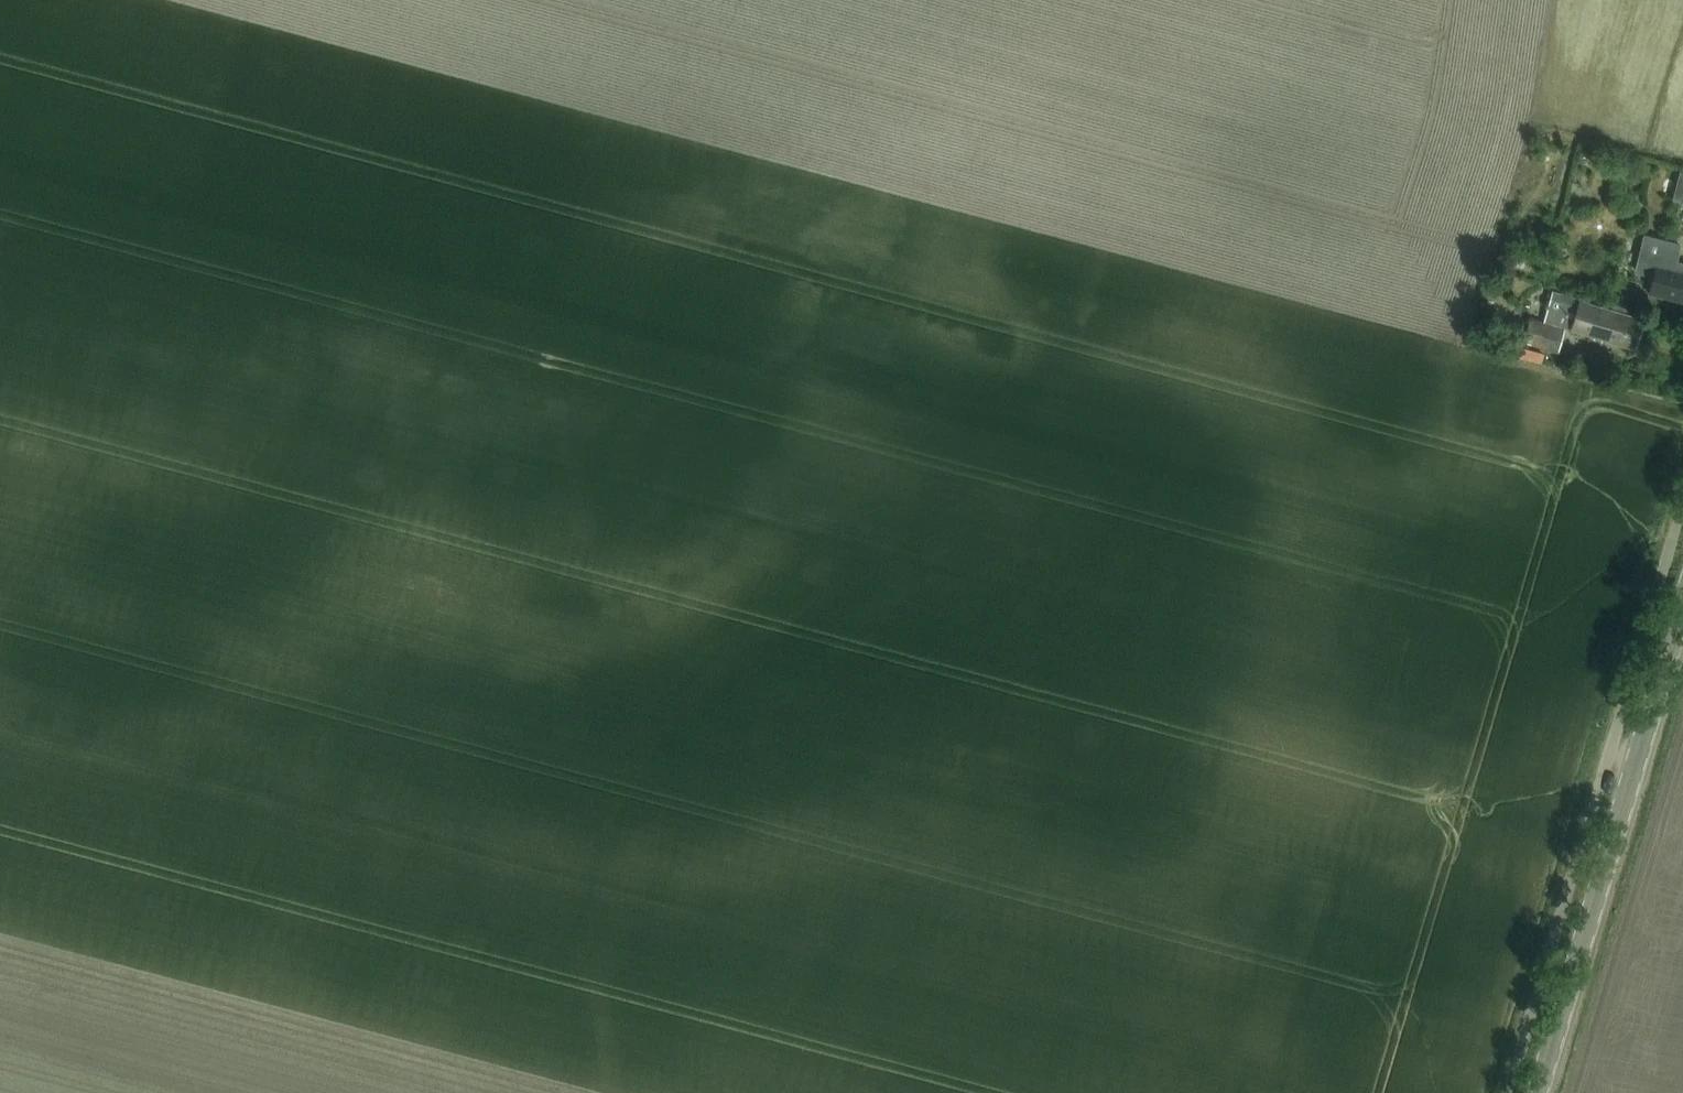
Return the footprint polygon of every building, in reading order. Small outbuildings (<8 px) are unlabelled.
[(1675,263),(1679,245),(1645,237),(1636,272),(1654,276),(1649,294),(1682,303),(1682,265),(1675,263)] [(1565,329),(1635,349),(1643,321),(1622,315),(1624,309),(1553,289),(1543,323),(1529,319),(1522,345),(1557,355),(1565,329)] [(1655,299),(1646,296),(1643,306),(1653,308),(1655,299)] [(1517,358),(1542,365),(1544,355),(1520,348),(1517,358)]
